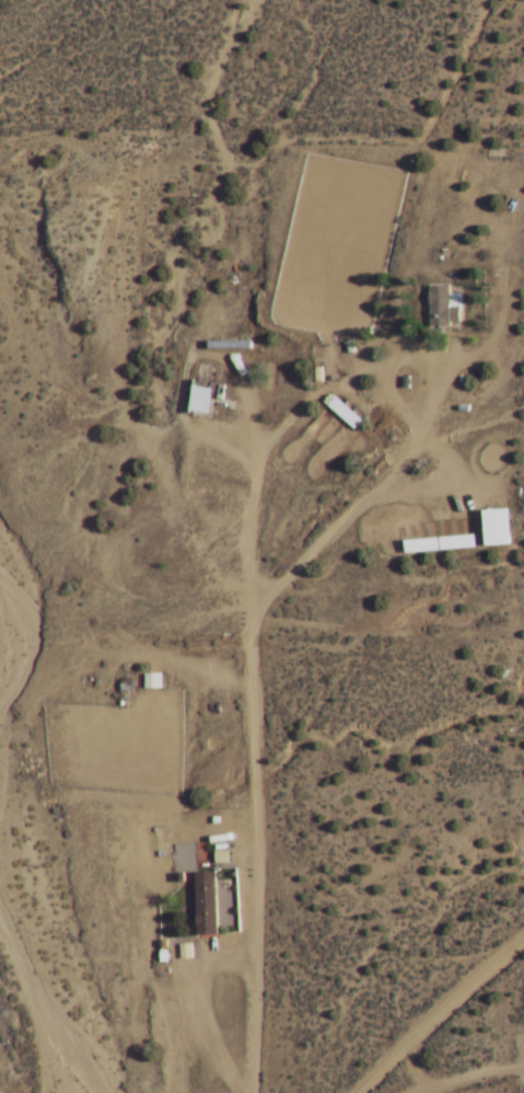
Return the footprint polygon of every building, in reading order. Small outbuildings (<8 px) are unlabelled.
[(427,327),(427,287),(447,287),(447,327),(427,327)] [(207,344),(251,344),(251,354),(207,354),(207,344)] [(186,415),(190,388),(214,392),(211,418),(186,415)] [(325,409),(334,400),(362,423),(354,433),(325,409)] [(480,513),(503,510),(508,546),(485,550),(480,513)] [(159,559),(182,536),(186,540),(164,564),(159,559)] [(401,542),(473,538),(473,550),(401,555),(401,542)] [(142,676),(161,676),(161,692),(142,692),(142,676)] [(193,874),(213,873),(217,935),(196,936),(193,874)]
